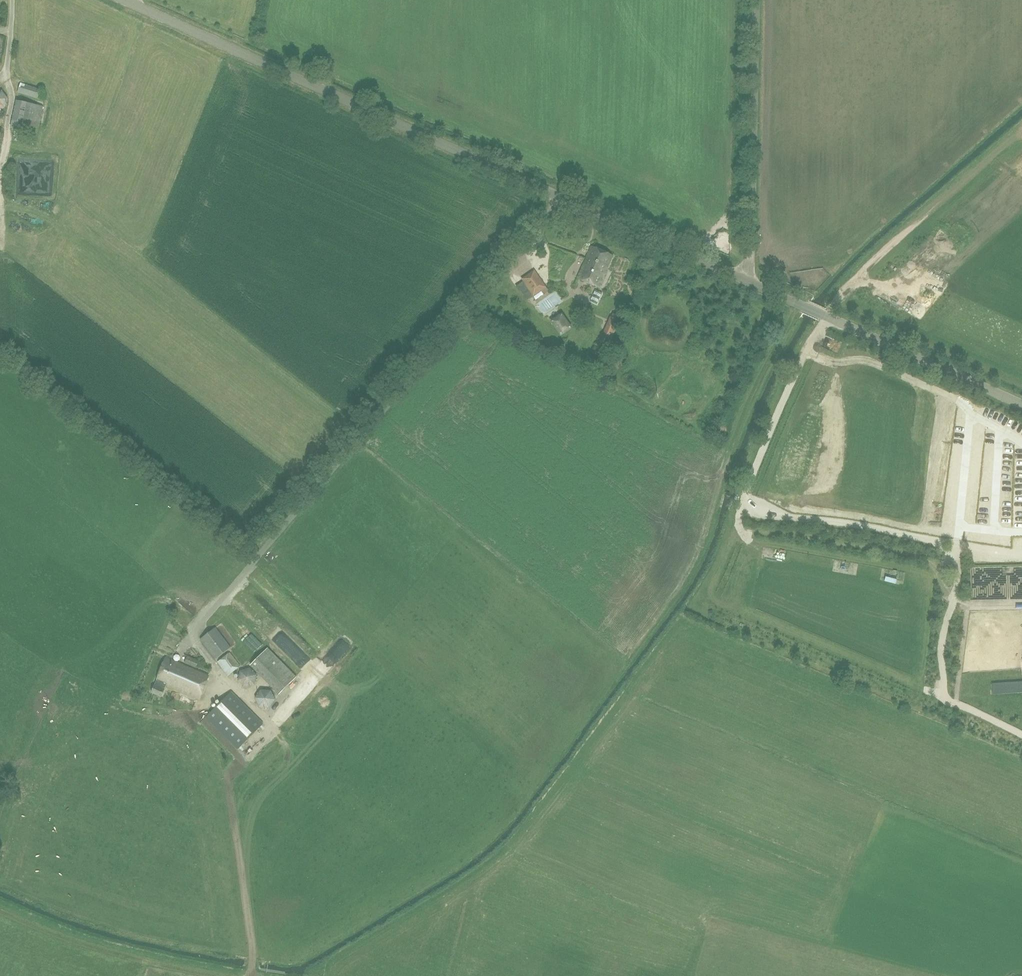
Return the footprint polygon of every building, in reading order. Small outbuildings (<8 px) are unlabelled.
[(40,90),(17,83),(14,91),(37,98),(40,90)] [(12,104),(10,128),(37,131),(39,107),(12,104)] [(591,247),(577,278),(599,288),(612,256),(591,247)] [(534,271),(523,279),(534,296),(546,288),(534,271)] [(549,315),(566,303),(556,287),(538,299),(549,315)] [(621,317),(614,314),(602,340),(610,343),(621,317)] [(569,328),(562,316),(553,322),(561,334),(569,328)] [(838,336),(831,339),(834,347),(842,343),(838,336)] [(215,659),(230,648),(215,628),(200,639),(215,659)] [(345,650),(349,643),(341,638),(337,644),(345,650)] [(250,665),(279,694),(296,677),(267,648),(250,665)] [(231,673),(238,668),(228,655),(221,660),(231,673)] [(199,660),(188,656),(185,663),(196,667),(199,660)] [(199,699),(209,676),(165,658),(156,681),(166,685),(199,699)] [(245,689),(254,679),(242,668),(232,679),(245,689)] [(161,697),(166,685),(156,681),(151,693),(161,697)] [(238,749),(263,724),(231,692),(206,717),(238,749)] [(257,708),(269,708),(268,693),(256,693),(257,708)]
